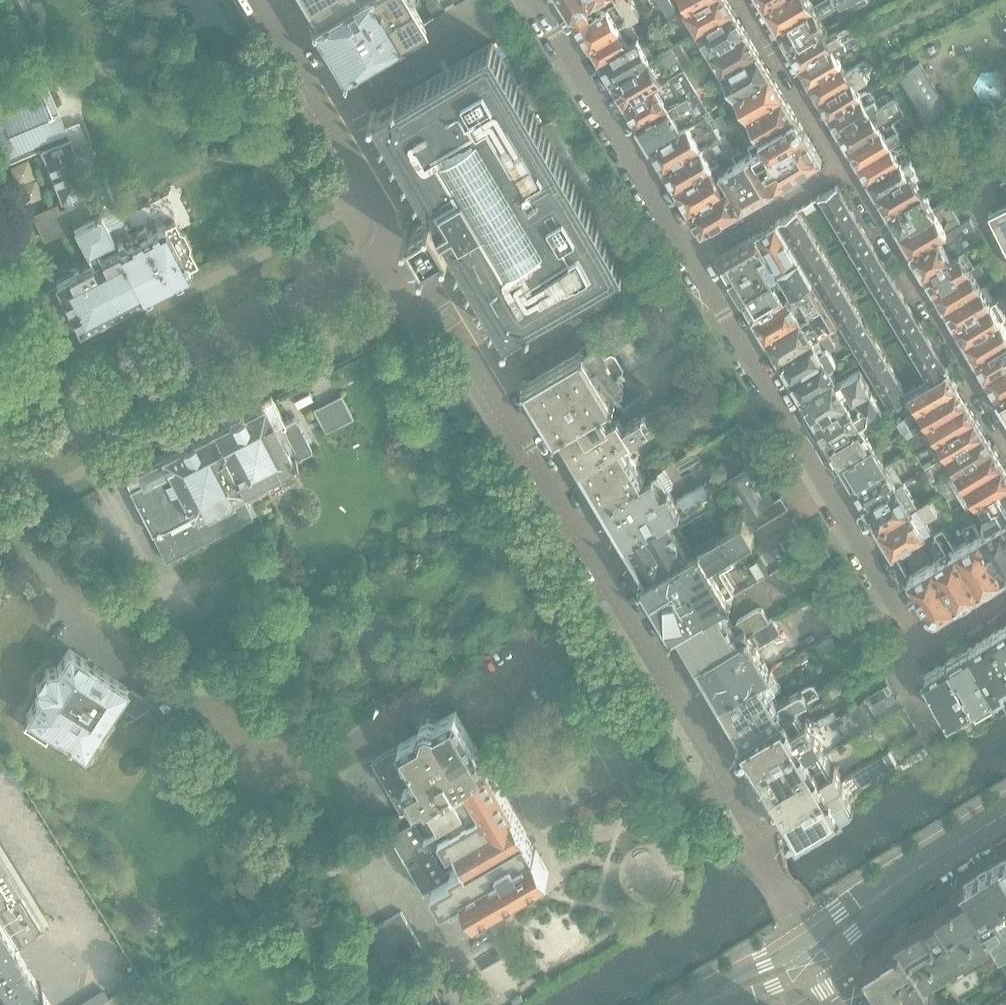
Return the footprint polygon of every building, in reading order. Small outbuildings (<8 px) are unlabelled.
[(411,0),(304,0),(316,20),(313,21),(309,20),(309,23),(312,24),(340,71),(340,75),(342,76),(343,72),(396,41),(400,41),(400,38),(425,24),(423,21),(411,0)] [(439,0),(430,0),(425,3),(432,16),(444,9),(439,0)] [(569,9),(587,0),(563,0),(569,9)] [(618,0),(587,0),(569,9),(576,22),(581,29),(590,45),(631,23),(629,20),(618,0)] [(629,20),(640,13),(632,0),(618,0),(629,20)] [(666,13),(669,11),(673,18),(679,14),(671,0),(658,0),(666,13)] [(688,8),(690,10),(709,0),(683,0),(688,8)] [(734,12),(727,0),(709,0),(690,10),(688,8),(684,11),(696,32),(734,12)] [(810,0),(776,0),(765,7),(778,28),(814,6),(810,0)] [(820,18),(836,8),(832,0),(824,0),(814,6),(778,28),(791,50),(823,30),(827,28),(820,18)] [(861,0),(838,0),(841,4),(849,0),(854,9),(863,4),(861,0)] [(709,53),(746,32),(734,12),(696,32),(709,53)] [(599,59),(636,37),(637,37),(639,36),(631,23),(590,45),(599,59)] [(801,68),(855,34),(849,25),(847,26),(828,38),(823,30),(791,50),(801,68)] [(721,74),(758,52),(746,32),(709,53),(709,54),(706,57),(709,63),(713,61),(721,74)] [(843,64),(837,53),(859,40),(855,34),(801,68),(811,83),(843,64)] [(612,80),(650,59),(637,37),(636,37),(599,59),(612,80)] [(371,112),(371,113),(373,115),(375,116),(377,114),(387,130),(383,132),(385,135),(389,133),(389,134),(398,149),(394,151),(396,154),(400,152),(409,168),(406,170),(407,173),(411,171),(421,187),(417,189),(419,192),(422,190),(425,195),(432,206),(429,207),(429,210),(430,212),(426,214),(416,220),(413,223),(411,220),(412,218),(410,217),(409,220),(407,221),(404,220),(404,223),(406,223),(407,226),(407,228),(409,229),(410,226),(413,225),(415,229),(420,238),(426,249),(424,250),(422,249),(421,252),(423,253),(425,255),(424,257),(427,258),(427,256),(429,254),(432,255),(433,252),(430,252),(429,249),(433,247),(442,241),(446,239),(448,241),(450,242),(452,241),(462,256),(458,259),(460,262),(464,260),(473,275),(470,278),(471,281),(475,279),(484,294),(481,297),(482,300),(486,297),(491,305),(496,313),(492,315),(494,319),(497,316),(507,332),(505,334),(504,336),(505,338),(508,339),(509,338),(510,338),(511,335),(509,333),(529,321),(531,325),(534,323),(532,321),(541,315),(625,265),(532,107),(511,73),(491,40),(399,95),(397,92),(394,94),(396,98),(377,109),(374,109),(373,110),(372,110),(371,112)] [(678,44),(672,47),(684,67),(690,64),(678,44)] [(731,155),(735,153),(722,130),(714,118),(710,110),(697,88),(684,67),(672,47),(672,46),(656,55),(657,56),(650,59),(612,80),(676,188),(719,162),(731,155)] [(31,68),(23,50),(8,56),(14,70),(16,75),(31,68)] [(734,96),(770,74),(758,52),(721,74),(734,96)] [(821,100),(876,67),(875,64),(874,65),(869,57),(847,70),(843,64),(811,83),(821,100)] [(920,62),(899,75),(926,120),(937,113),(947,107),(920,62)] [(690,64),(684,67),(697,88),(705,84),(692,63),(690,64)] [(830,115),(871,91),(869,89),(873,87),(867,78),(874,74),(873,72),(878,70),(876,67),(821,100),(830,115)] [(0,112),(0,140),(9,162),(41,148),(42,151),(51,171),(62,199),(65,205),(60,207),(57,201),(32,213),(44,240),(69,228),(66,222),(72,220),(74,226),(92,262),(56,281),(57,283),(39,293),(49,312),(54,323),(59,332),(77,323),(80,327),(189,271),(188,269),(197,264),(189,247),(190,244),(183,232),(179,231),(174,221),(166,226),(165,225),(144,236),(141,231),(129,238),(120,220),(122,219),(79,125),(67,130),(42,72),(30,77),(38,96),(16,105),(0,112)] [(746,116),(782,94),(770,74),(734,96),(746,116)] [(705,84),(697,88),(710,110),(716,106),(717,105),(705,84)] [(840,133),(881,108),(891,103),(885,94),(876,100),(871,91),(830,115),(840,133)] [(759,138),(795,115),(782,94),(746,116),(759,138)] [(894,124),(892,121),(905,113),(897,99),(891,103),(881,108),(840,133),(850,149),(894,124)] [(721,114),(714,118),(722,130),(729,126),(721,114)] [(822,160),(795,115),(759,138),(749,144),(753,152),(774,189),(822,160)] [(859,164),(903,138),(894,124),(850,149),(859,164)] [(900,159),(912,153),(911,152),(912,152),(903,138),(859,164),(867,178),(868,177),(868,178),(900,159)] [(774,189),(753,152),(743,157),(734,163),(757,199),(774,189)] [(881,200),(916,178),(936,166),(931,159),(915,169),(910,161),(904,165),(902,162),(900,159),(868,178),(868,177),(867,178),(869,181),(881,200)] [(725,188),(717,173),(723,169),(719,162),(676,188),(689,210),(725,188)] [(757,199),(734,163),(723,169),(717,173),(725,188),(738,210),(757,199)] [(892,219),(927,198),(918,182),(938,169),(936,166),(916,178),(881,200),(892,219)] [(849,206),(838,187),(837,185),(835,186),(835,187),(823,195),(822,194),(820,196),(820,195),(818,197),(819,198),(830,217),(849,206)] [(738,210),(725,188),(689,210),(702,232),(738,210)] [(940,219),(935,212),(927,198),(892,219),(904,240),(940,219)] [(989,213),(1005,246),(1005,205),(989,213)] [(860,224),(849,206),(830,217),(841,235),(860,224)] [(809,230),(797,209),(795,210),(795,211),(793,212),(783,219),(782,218),(780,220),(780,219),(778,221),(790,241),(809,230)] [(952,240),(944,227),(940,219),(904,240),(917,260),(946,243),(952,240)] [(813,285),(776,222),(755,235),(769,257),(780,276),(793,297),(813,285)] [(870,242),(866,235),(867,235),(861,225),(860,225),(860,224),(841,235),(852,253),(870,242)] [(820,248),(809,230),(790,241),(801,259),(820,248)] [(731,279),(769,257),(755,235),(718,257),(731,279)] [(881,260),(870,242),(852,253),(863,271),(881,260)] [(929,282),(965,260),(961,251),(959,251),(953,255),(946,243),(917,260),(929,282)] [(831,266),(820,248),(801,259),(812,277),(831,266)] [(742,299),(780,276),(769,257),(731,279),(742,299)] [(895,283),(889,273),(881,260),(863,271),(877,295),(895,284),(895,283)] [(938,297),(974,275),(965,260),(929,282),(938,297)] [(841,284),(837,277),(831,266),(812,277),(822,295),(841,284)] [(947,312),(984,290),(974,275),(938,297),(947,312)] [(755,320),(793,297),(780,276),(742,299),(755,320)] [(855,307),(841,284),(822,295),(836,318),(855,307)] [(906,301),(895,284),(877,295),(887,312),(906,301)] [(837,326),(813,285),(793,297),(755,320),(780,362),(828,332),(833,328),(837,326)] [(958,330),(994,308),(984,290),(947,312),(958,330)] [(917,319),(906,301),(887,312),(898,330),(917,319)] [(865,324),(855,307),(836,318),(847,336),(865,324)] [(968,346),(1004,325),(994,308),(958,330),(968,346)] [(927,337),(923,331),(924,330),(918,321),(917,321),(917,319),(898,330),(909,348),(927,337)] [(876,343),(873,337),(865,324),(847,336),(857,354),(876,343)] [(1005,346),(1005,328),(1004,325),(968,346),(978,363),(1005,346)] [(792,382),(833,356),(829,349),(835,345),(828,332),(780,362),(792,382)] [(936,352),(927,337),(909,348),(918,363),(936,352)] [(887,360),(876,343),(857,354),(868,371),(887,360)] [(524,381),(523,384),(527,385),(555,432),(554,436),(557,437),(558,433),(561,431),(569,445),(582,467),(623,442),(635,435),(649,426),(650,425),(645,417),(648,415),(646,411),(624,424),(618,414),(610,419),(603,408),(606,407),(605,406),(611,402),(615,403),(616,399),(612,398),(622,392),(622,391),(623,385),(621,380),(618,376),(612,374),(605,362),(606,357),(602,348),(596,348),(594,344),(584,350),(585,347),(582,346),(581,350),(533,379),(528,382),(524,381)] [(987,378),(1005,365),(1005,346),(978,363),(987,378)] [(946,369),(938,354),(936,352),(918,363),(928,380),(946,369)] [(837,383),(834,379),(836,377),(831,369),(834,367),(833,365),(836,362),(833,356),(792,382),(804,403),(837,383)] [(896,375),(887,360),(868,371),(877,386),(896,375)] [(987,378),(999,399),(1005,395),(1005,365),(987,378)] [(816,422),(871,389),(859,370),(837,383),(804,403),(816,422)] [(918,410),(957,388),(947,371),(903,399),(912,414),(918,410)] [(906,393),(896,375),(877,386),(888,405),(906,393)] [(927,425),(966,402),(957,388),(918,410),(927,425)] [(859,422),(882,407),(871,389),(816,422),(826,440),(859,422)] [(353,418),(341,394),(336,396),(336,397),(319,406),(318,405),(312,408),(324,432),(353,418)] [(312,448),(306,436),(309,434),(299,415),(295,417),(293,418),(293,419),(284,423),(272,398),(212,429),(243,487),(312,451),(311,449),(312,448)] [(937,441),(975,417),(966,402),(927,425),(937,441)] [(940,460),(946,456),(984,432),(975,417),(937,441),(930,445),(940,460)] [(873,443),(869,437),(877,432),(869,419),(860,424),(859,422),(826,440),(839,462),(873,443)] [(654,435),(649,426),(635,435),(640,444),(654,435)] [(250,501),(243,487),(212,429),(135,469),(136,470),(140,478),(132,482),(134,487),(129,489),(152,534),(155,532),(157,537),(155,538),(166,561),(253,517),(246,503),(250,501)] [(955,472),(993,448),(984,432),(946,456),(955,472)] [(916,434),(907,440),(912,449),(913,451),(923,445),(916,434)] [(644,479),(623,442),(582,467),(603,503),(644,479)] [(851,481),(884,461),(873,442),(873,443),(839,462),(851,481)] [(993,448),(955,472),(946,477),(960,501),(965,510),(974,506),(1005,488),(1005,469),(993,448)] [(896,483),(886,466),(887,465),(884,461),(851,481),(863,502),(896,483)] [(625,540),(719,487),(713,477),(703,483),(702,482),(677,497),(678,499),(675,500),(668,488),(673,485),(663,468),(644,479),(603,503),(625,540)] [(762,493),(749,470),(728,482),(731,487),(747,515),(770,503),(773,501),(767,490),(762,493)] [(694,548),(679,524),(715,504),(713,498),(731,487),(728,482),(719,487),(625,540),(647,576),(694,548)] [(910,506),(907,501),(904,495),(908,492),(902,482),(897,485),(896,483),(863,502),(877,526),(910,506)] [(1001,511),(1005,508),(1005,488),(974,506),(981,516),(986,513),(989,517),(1001,511)] [(931,531),(925,521),(944,510),(941,505),(944,503),(943,502),(938,493),(911,509),(910,506),(877,526),(893,553),(917,539),(931,531)] [(737,593),(723,568),(737,560),(732,550),(755,537),(757,540),(794,518),(782,496),(773,501),(770,503),(747,515),(721,531),(701,543),(699,543),(698,545),(694,548),(647,576),(644,577),(641,576),(640,580),(644,581),(672,628),(671,632),(673,633),(674,629),(677,627),(721,603),(729,598),(732,599),(732,595),(737,593)] [(952,518),(961,512),(958,507),(953,510),(947,500),(943,502),(944,503),(952,518)] [(1001,511),(989,517),(982,522),(986,529),(981,532),(1005,573),(1005,519),(1001,511)] [(981,532),(979,533),(972,521),(963,527),(970,539),(957,547),(982,589),(1005,575),(1005,573),(981,532)] [(982,589),(957,547),(956,548),(943,527),(934,533),(940,543),(947,553),(932,562),(957,604),(982,589)] [(930,537),(920,542),(924,549),(934,544),(930,537)] [(957,604),(932,562),(922,547),(915,552),(921,561),(923,560),(926,566),(908,577),(928,611),(928,613),(930,613),(937,614),(937,615),(939,615),(957,604)] [(758,561),(750,566),(758,579),(766,574),(758,561)] [(699,664),(769,619),(762,609),(758,608),(737,620),(736,624),(739,630),(736,632),(721,603),(677,627),(699,664)] [(770,669),(758,645),(779,633),(780,629),(773,617),(769,619),(699,664),(722,703),(773,673),(770,669)] [(969,648),(996,695),(1005,689),(1005,685),(1004,682),(1005,681),(1005,626),(969,648)] [(842,655),(830,634),(814,644),(825,665),(842,655)] [(189,712),(166,678),(140,695),(71,649),(72,649),(68,647),(65,650),(65,651),(56,666),(45,667),(34,685),(37,695),(24,715),(50,732),(53,734),(54,734),(80,751),(80,752),(84,754),(87,751),(86,750),(97,734),(99,735),(113,714),(111,712),(117,703),(134,715),(147,707),(162,730),(189,712)] [(996,695),(969,648),(947,661),(947,662),(973,708),(977,714),(1000,700),(996,695)] [(973,708),(947,662),(925,675),(950,720),(951,721),(954,720),(973,708)] [(795,708),(805,702),(819,694),(820,693),(814,683),(812,682),(777,702),(772,692),(781,688),(773,673),(722,703),(743,738),(773,721),(795,708)] [(864,700),(850,708),(862,728),(876,720),(864,700)] [(756,764),(814,730),(807,716),(801,720),(795,708),(773,721),(743,738),(740,740),(741,740),(738,746),(744,755),(750,756),(751,757),(751,756),(756,764)] [(821,726),(837,716),(833,710),(817,720),(821,726)] [(486,764),(477,749),(477,748),(475,745),(475,746),(456,711),(437,720),(429,718),(428,717),(419,723),(419,724),(417,732),(416,732),(416,733),(397,744),(404,757),(400,759),(393,746),(370,760),(401,814),(402,813),(413,806),(486,764)] [(770,788),(823,757),(817,745),(822,742),(814,730),(756,764),(770,788)] [(844,810),(853,805),(846,793),(850,790),(896,763),(889,750),(860,766),(849,773),(843,777),(784,812),(789,820),(788,820),(788,821),(787,827),(786,827),(792,836),(798,837),(799,838),(845,811),(844,810)] [(784,812),(843,777),(835,765),(830,768),(823,757),(770,788),(784,812)] [(860,766),(855,757),(843,764),(849,773),(860,766)] [(535,850),(528,838),(526,834),(527,834),(488,765),(487,765),(486,764),(413,806),(429,834),(425,836),(415,820),(391,834),(406,859),(415,854),(419,861),(410,866),(424,891),(433,886),(443,904),(463,893),(475,914),(549,872),(536,849),(535,850)] [(1003,861),(964,886),(995,937),(1001,946),(1003,949),(1005,952),(1005,866),(1003,861)] [(0,863),(0,954),(15,945),(17,948),(37,933),(36,932),(41,929),(20,896),(22,895),(21,894),(20,895),(0,863)] [(995,937),(964,886),(950,894),(951,895),(953,898),(951,900),(951,901),(938,909),(937,907),(938,907),(937,905),(936,906),(935,905),(925,912),(926,912),(924,913),(925,914),(926,914),(927,916),(914,923),(911,924),(909,921),(910,921),(909,920),(896,928),(896,929),(897,929),(899,932),(927,978),(995,937)] [(425,951),(401,911),(359,936),(375,966),(398,954),(403,964),(425,951)] [(899,932),(896,933),(896,934),(896,935),(886,941),(884,942),(885,943),(887,946),(885,947),(885,948),(884,948),(885,949),(877,954),(877,953),(867,959),(866,960),(867,963),(864,964),(863,964),(871,978),(872,977),(874,980),(877,978),(886,992),(888,995),(882,999),(881,999),(880,1000),(881,1002),(880,1002),(881,1004),(882,1003),(883,1004),(886,1004),(907,993),(912,1002),(924,995),(921,990),(929,984),(928,981),(929,980),(927,978),(899,932)] [(21,956),(16,948),(17,948),(15,945),(0,954),(0,1004),(11,1004),(40,987),(42,986),(40,983),(38,984),(21,956)] [(994,954),(997,959),(1005,954),(1005,953),(1005,952),(1003,949),(994,954)] [(997,959),(1001,964),(1005,961),(1005,954),(997,959)] [(137,1000),(140,1004),(141,1004),(152,999),(140,979),(138,980),(97,1004),(129,1004),(137,1000)] [(40,987),(11,1004),(51,1004),(40,987)] [(924,995),(912,1002),(907,993),(886,1004),(931,1004),(924,995)] [(1000,993),(995,997),(1000,1004),(1005,1002),(1004,999),(1000,993)] [(990,1000),(993,1004),(1000,1004),(995,997),(990,1000)]
